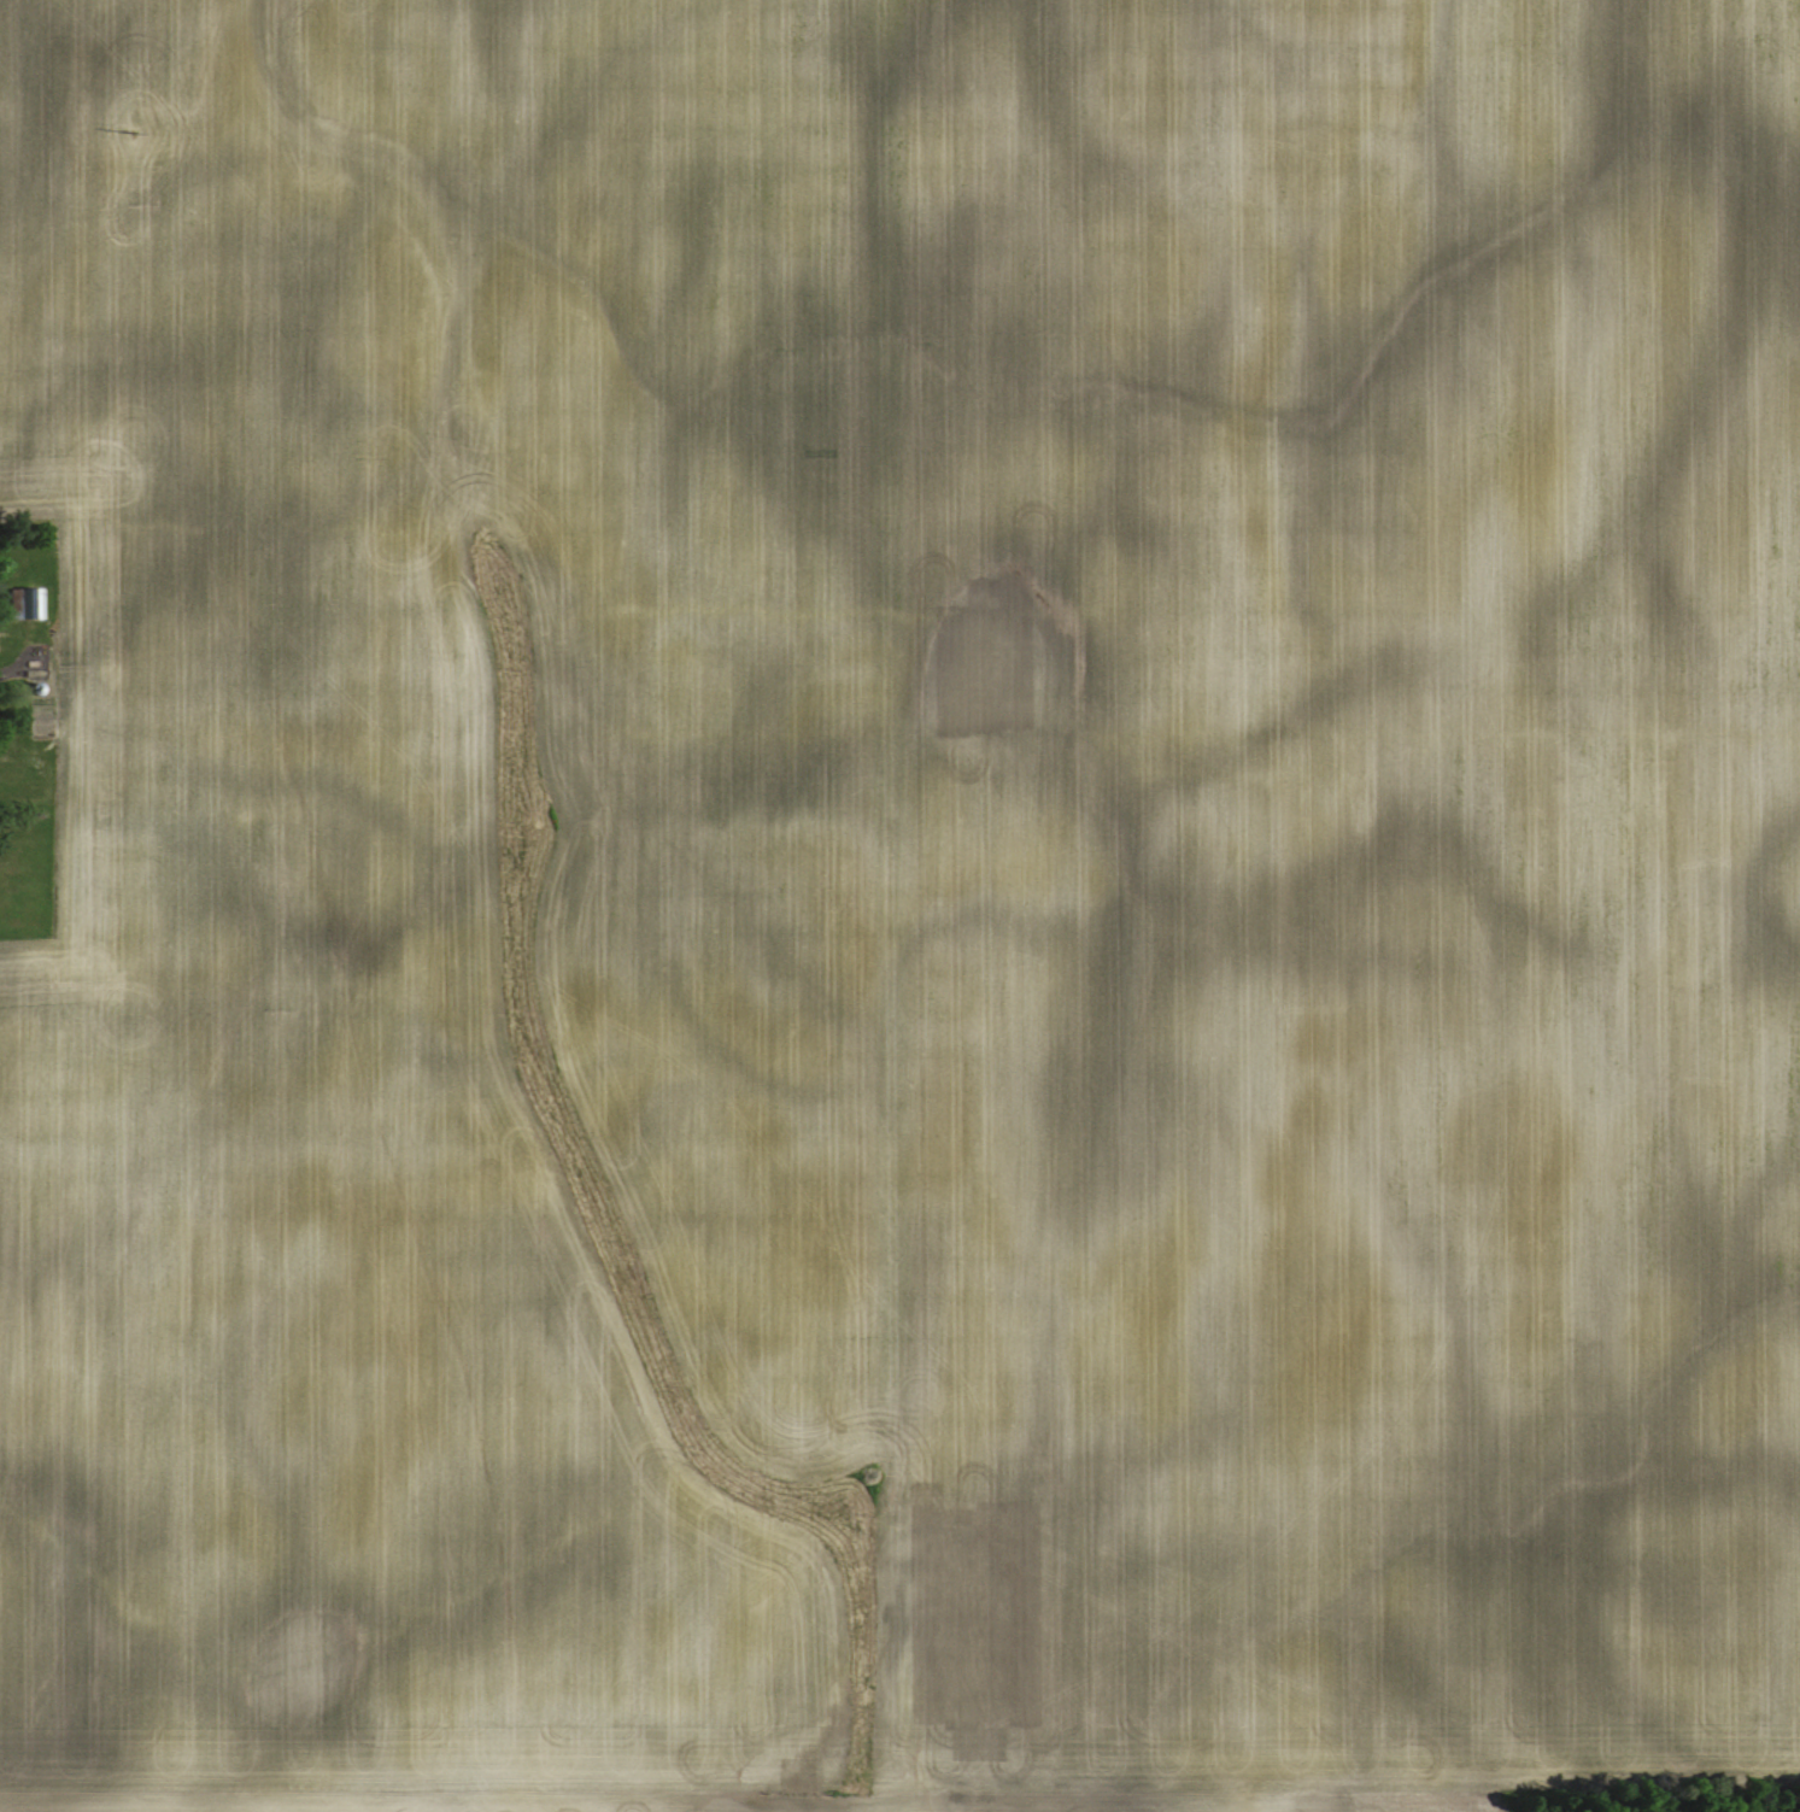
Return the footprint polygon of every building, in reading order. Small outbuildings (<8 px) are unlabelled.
[(12,596),(12,618),(43,618),(43,587),(22,587),(22,596),(12,596)]
